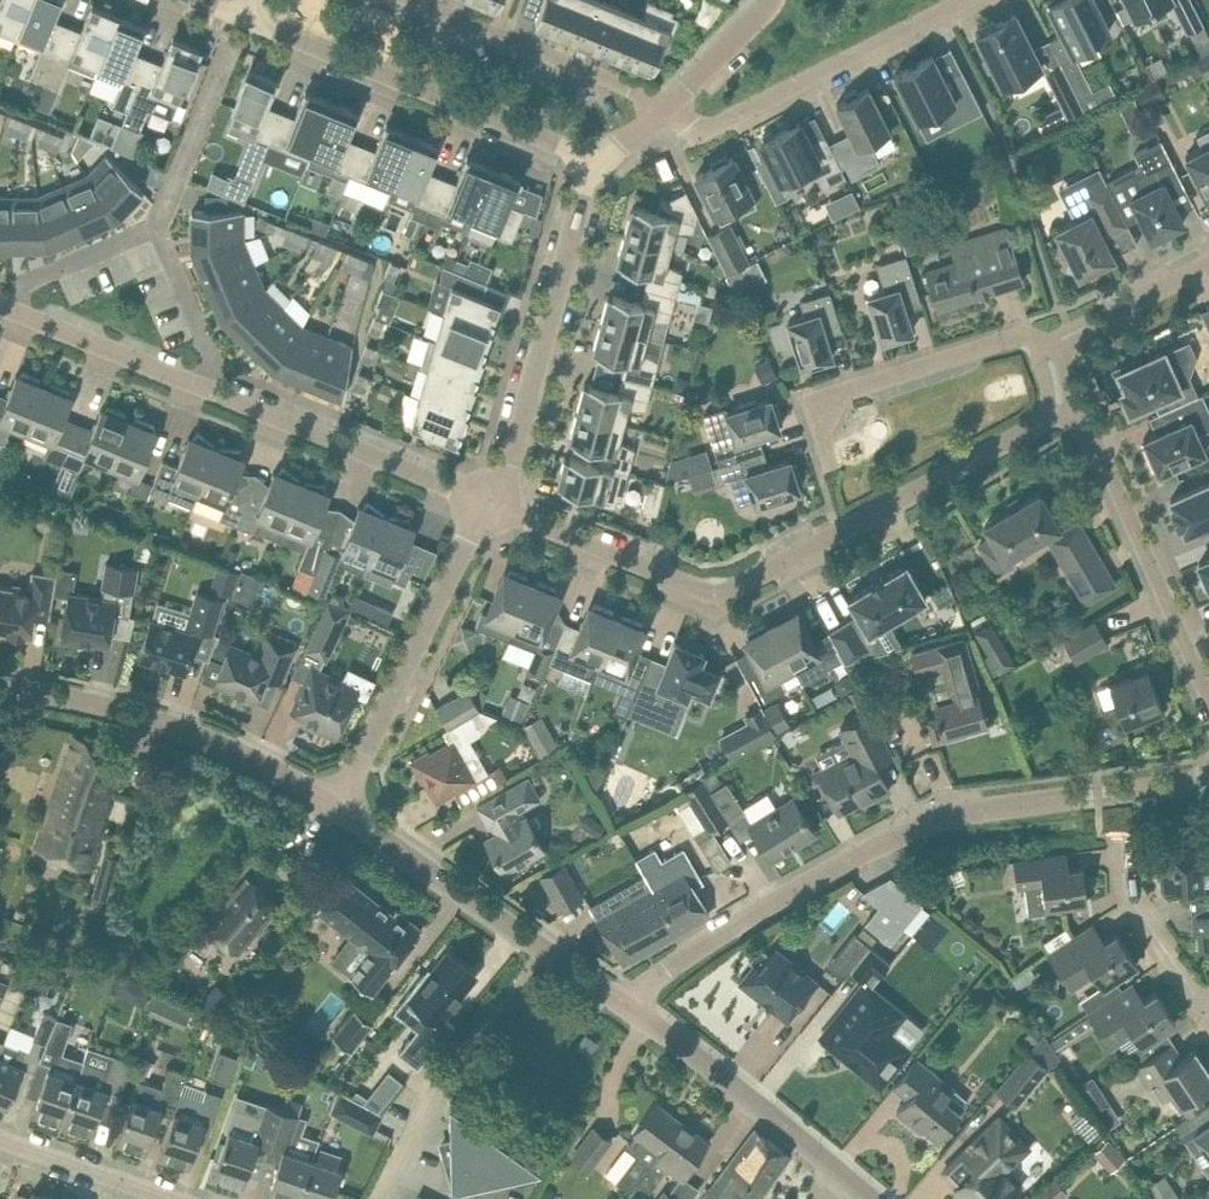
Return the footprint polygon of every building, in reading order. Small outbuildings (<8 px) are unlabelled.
[(16,39),(18,33),(18,32),(31,0),(0,0),(0,32),(16,39)] [(16,39),(41,49),(29,76),(44,82),(56,55),(68,24),(54,19),(62,0),(31,0),(18,32),(18,33),(16,39)] [(497,9),(500,0),(475,0),(497,9)] [(569,0),(543,0),(533,24),(556,33),(569,0)] [(578,42),(595,0),(569,0),(556,33),(578,42)] [(601,51),(619,7),(602,0),(595,0),(578,42),(601,51)] [(623,60),(645,69),(646,67),(651,69),(652,67),(654,68),(664,41),(669,43),(679,17),(672,14),(673,9),(650,0),(648,0),(642,16),(623,60)] [(712,25),(721,3),(714,0),(704,0),(696,18),(712,25)] [(1062,32),(1049,39),(1061,62),(1079,96),(1084,107),(1087,112),(1118,96),(1109,80),(1093,89),(1076,55),(1074,52),(1096,41),(1095,38),(1110,30),(1095,0),(1046,0),(1062,32)] [(1135,16),(1145,11),(1150,21),(1167,12),(1162,2),(1167,0),(1127,0),(1129,3),(1135,16)] [(1188,31),(1204,23),(1192,0),(1172,0),(1188,31)] [(1129,3),(1121,7),(1128,20),(1135,16),(1129,3)] [(56,55),(44,82),(59,88),(69,64),(95,74),(119,15),(92,4),(81,30),(68,24),(56,55)] [(601,51),(623,60),(642,16),(619,7),(601,51)] [(976,32),(1002,84),(1041,64),(1015,13),(995,23),(993,18),(978,26),(980,30),(976,32)] [(119,15),(95,74),(120,84),(112,105),(126,111),(130,102),(136,88),(149,57),(135,52),(146,25),(119,15)] [(136,88),(123,122),(138,128),(152,93),(178,104),(201,48),(173,36),(162,63),(149,57),(136,88)] [(1202,72),(1204,77),(1208,75),(1208,50),(1195,57),(1202,72)] [(917,119),(941,107),(951,126),(983,110),(962,68),(944,77),(933,54),(918,61),(920,64),(910,69),(908,66),(894,74),(917,119)] [(1195,57),(1185,63),(1189,72),(1192,77),(1202,72),(1195,57)] [(1061,64),(1045,73),(1067,116),(1084,107),(1079,96),(1061,62),(1060,63),(1061,64)] [(228,174),(221,192),(245,201),(256,172),(269,141),(281,111),(268,105),(278,79),(251,68),(228,125),(253,135),(236,177),(228,174)] [(1157,77),(1135,88),(1143,104),(1165,92),(1157,77)] [(845,163),(852,177),(881,162),(869,140),(890,130),(868,87),(858,92),(856,87),(844,94),(846,98),(837,103),(863,154),(845,163)] [(281,111),(269,141),(310,158),(312,152),(332,101),(305,90),(295,116),(281,111)] [(310,158),(307,164),(332,174),(335,168),(350,174),(362,144),(348,138),(359,112),(332,101),(312,152),(310,158)] [(17,134),(23,119),(14,115),(8,131),(17,134)] [(33,123),(23,119),(17,134),(26,138),(33,123)] [(350,174),(343,192),(383,208),(393,184),(413,134),(386,123),(376,149),(362,144),(350,174)] [(48,146),(54,131),(44,128),(38,143),(48,146)] [(845,176),(825,136),(810,143),(804,131),(797,135),(790,132),(788,128),(774,135),(772,131),(762,136),(764,140),(761,141),(780,180),(800,170),(805,181),(817,175),(823,187),(845,176)] [(1186,156),(1208,202),(1208,128),(1196,134),(1203,147),(1186,156)] [(58,150),(64,135),(54,131),(48,146),(58,150)] [(413,134),(393,184),(418,195),(416,201),(430,207),(443,176),(429,171),(440,145),(413,134)] [(1142,191),(1131,197),(1151,238),(1184,222),(1164,182),(1177,175),(1181,182),(1182,181),(1161,139),(1134,152),(1144,171),(1134,175),(1142,191)] [(1033,140),(1017,148),(1025,164),(1036,158),(1038,150),(1033,140)] [(1001,154),(997,142),(982,147),(986,158),(997,155),(1001,154)] [(696,174),(721,223),(732,217),(727,208),(753,195),(742,175),(745,173),(737,157),(734,159),(733,155),(729,157),(726,152),(711,160),(713,165),(696,174)] [(107,155),(87,174),(117,218),(118,217),(117,215),(125,209),(143,190),(107,155)] [(443,176),(430,207),(445,213),(448,207),(473,217),(494,167),(467,156),(456,182),(443,176)] [(473,217),(471,223),(496,234),(512,240),(524,209),(510,204),(521,178),(494,167),(473,217)] [(756,168),(749,171),(755,182),(761,179),(756,168)] [(1076,219),(1056,229),(1079,275),(1114,257),(1103,235),(1128,223),(1107,182),(1106,183),(1101,172),(1096,175),(1101,185),(1087,192),(1088,194),(1069,203),(1076,219)] [(87,174),(62,185),(83,232),(106,222),(115,216),(116,218),(117,218),(87,174)] [(62,185),(38,195),(48,247),(49,247),(49,244),(59,242),(83,232),(62,185)] [(630,211),(624,234),(671,246),(675,230),(693,230),(698,214),(685,190),(666,200),(669,205),(667,213),(637,205),(636,208),(633,207),(632,212),(630,211)] [(850,191),(840,196),(848,212),(858,207),(850,191)] [(11,247),(11,195),(0,195),(0,247),(11,247)] [(38,195),(11,195),(11,247),(37,247),(47,245),(48,247),(38,195)] [(413,208),(411,215),(425,221),(430,207),(416,201),(413,208)] [(430,207),(425,221),(439,227),(442,220),(445,213),(430,207)] [(192,247),(192,248),(243,238),(243,210),(192,210),(192,237),(194,247),(192,247)] [(257,225),(272,231),(276,222),(261,215),(257,225)] [(315,216),(310,228),(325,234),(330,222),(315,216)] [(709,235),(727,270),(750,257),(732,222),(709,235)] [(291,246),(298,230),(288,226),(282,242),(291,246)] [(826,226),(813,231),(817,244),(831,240),(826,226)] [(957,262),(927,272),(939,307),(1022,280),(1006,227),(951,244),(957,262)] [(307,234),(298,230),(291,246),(301,250),(307,234)] [(910,230),(900,234),(906,252),(916,249),(910,230)] [(671,246),(624,234),(616,263),(618,264),(619,262),(622,263),(621,265),(648,272),(645,287),(676,295),(682,271),(667,262),(671,246)] [(196,259),(206,282),(254,263),(243,238),(192,248),(194,249),(196,259)] [(319,239),(312,254),(322,258),(328,243),(319,239)] [(331,262),(338,246),(328,243),(322,258),(323,258),(315,268),(320,273),(331,262)] [(358,255),(349,251),(343,267),(352,270),(358,255)] [(448,253),(443,264),(453,268),(457,257),(448,253)] [(885,290),(868,296),(882,340),(912,330),(904,304),(920,299),(906,254),(876,263),(885,290)] [(368,259),(358,255),(352,270),(362,274),(368,259)] [(401,264),(391,260),(385,276),(394,280),(401,264)] [(220,316),(221,317),(264,288),(254,263),(206,282),(216,306),(222,315),(220,316)] [(501,303),(481,295),(486,281),(453,268),(443,264),(441,281),(452,285),(443,312),(488,331),(492,333),(500,313),(493,311),(496,303),(500,305),(501,303)] [(609,293),(601,322),(647,334),(652,319),(670,319),(676,295),(645,287),(641,301),(613,294),(613,296),(610,295),(611,293),(609,293)] [(229,325),(247,343),(283,306),(264,288),(221,317),(223,316),(229,325)] [(383,288),(377,303),(386,307),(393,292),(383,288)] [(805,316),(788,321),(802,365),(833,355),(824,330),(840,324),(830,291),(800,300),(805,316)] [(273,368),(273,369),(302,325),(283,306),(247,343),(265,361),(274,367),(273,368)] [(485,339),(488,331),(443,312),(435,339),(435,340),(480,359),(484,360),(491,341),(485,339)] [(375,315),(368,331),(378,335),(384,319),(375,315)] [(625,360),(621,375),(652,383),(659,359),(643,351),(647,334),(601,322),(593,352),(595,352),(595,350),(598,351),(597,353),(625,360)] [(284,373),(308,383),(327,336),(302,325),(273,369),(274,369),(275,368),(284,373)] [(327,336),(308,383),(332,393),(342,395),(342,397),(343,397),(353,346),(327,336)] [(435,339),(429,337),(420,366),(427,369),(427,368),(472,387),(476,388),(483,369),(477,367),(480,359),(435,340),(435,339)] [(1154,400),(1159,412),(1182,401),(1177,389),(1180,388),(1174,374),(1184,369),(1190,357),(1183,342),(1143,361),(1141,357),(1114,369),(1123,391),(1121,391),(1130,411),(1154,400)] [(367,343),(360,359),(370,363),(376,347),(367,343)] [(475,397),(469,394),(472,387),(427,368),(427,369),(419,396),(464,415),(467,416),(475,397)] [(12,421),(27,427),(44,385),(39,384),(41,379),(22,371),(20,376),(16,374),(15,376),(16,376),(9,395),(0,391),(0,441),(5,443),(8,434),(7,434),(12,421)] [(368,375),(359,371),(352,387),(362,391),(368,375)] [(585,381),(577,411),(624,423),(628,407),(646,408),(652,383),(621,375),(617,390),(589,382),(589,384),(586,384),(587,382),(585,381)] [(46,455),(63,461),(78,424),(62,418),(70,398),(71,398),(72,397),(68,395),(69,391),(50,383),(49,387),(44,385),(27,427),(53,438),(46,455)] [(1159,412),(1149,416),(1150,418),(1166,410),(1172,425),(1144,438),(1146,443),(1142,445),(1152,468),(1156,466),(1159,471),(1206,451),(1198,434),(1208,429),(1208,407),(1202,392),(1182,401),(1159,412)] [(460,422),(464,415),(419,396),(410,424),(427,431),(424,438),(450,445),(451,441),(459,444),(467,425),(460,422)] [(780,428),(778,422),(783,421),(776,401),(772,403),(770,397),(726,412),(724,406),(703,413),(720,463),(720,464),(759,451),(754,436),(780,428)] [(112,462),(129,420),(124,418),(126,413),(107,406),(105,410),(101,409),(100,410),(101,410),(93,431),(78,424),(63,461),(79,468),(84,470),(93,466),(97,456),(112,462)] [(624,423),(577,411),(569,440),(571,441),(572,439),(574,440),(574,442),(601,449),(597,463),(628,472),(635,448),(619,439),(624,423)] [(129,420),(112,462),(140,473),(140,472),(139,472),(155,432),(156,433),(157,431),(152,430),(154,425),(135,417),(133,422),(129,420)] [(199,490),(216,448),(213,446),(214,445),(198,432),(184,450),(178,466),(162,460),(152,484),(150,489),(151,489),(166,496),(192,506),(192,505),(198,489),(199,490)] [(236,523),(240,511),(224,505),(226,500),(228,501),(228,499),(227,499),(238,472),(241,450),(220,447),(220,449),(216,448),(199,490),(198,489),(192,505),(220,517),(236,523)] [(802,482),(796,462),(791,463),(790,459),(764,467),(759,451),(720,464),(720,463),(712,466),(712,467),(711,467),(717,484),(731,479),(738,504),(754,499),(755,503),(799,489),(797,483),(802,482)] [(628,472),(597,463),(570,456),(569,458),(567,457),(567,455),(565,455),(559,479),(560,479),(559,484),(562,485),(562,487),(589,494),(588,499),(615,506),(619,491),(618,490),(625,477),(627,478),(628,472)] [(245,501),(240,511),(236,523),(252,530),(252,528),(278,539),(285,524),(301,482),(298,481),(299,479),(283,467),(269,485),(260,507),(245,501)] [(150,489),(152,484),(136,477),(131,489),(149,496),(151,489),(150,489)] [(650,478),(641,509),(657,513),(665,482),(650,478)] [(305,483),(301,482),(285,524),(312,536),(313,534),(312,534),(323,507),(326,484),(305,481),(305,483)] [(1193,488),(1171,498),(1174,507),(1171,508),(1178,524),(1182,523),(1186,532),(1208,521),(1208,481),(1193,488)] [(979,543),(997,575),(1014,565),(1009,556),(1060,526),(1040,492),(985,525),(992,536),(979,543)] [(341,547),(369,559),(386,517),(383,515),(384,514),(368,501),(354,519),(343,546),(342,546),(341,547)] [(386,517),(369,559),(396,569),(392,578),(406,584),(419,552),(406,547),(413,529),(414,530),(415,528),(410,526),(411,518),(390,516),(389,518),(386,517)] [(1086,533),(1065,545),(1079,570),(1070,575),(1085,602),(1116,584),(1086,533)] [(314,573),(325,546),(309,540),(298,567),(314,573)] [(325,546),(314,573),(308,588),(324,595),(341,553),(325,546)] [(1199,562),(1208,585),(1208,557),(1199,562)] [(68,591),(64,615),(60,639),(82,642),(83,639),(109,643),(114,612),(129,615),(137,566),(106,561),(101,597),(68,591)] [(240,569),(218,562),(210,588),(233,594),(240,569)] [(859,614),(828,631),(837,647),(844,658),(845,661),(882,651),(868,628),(923,596),(905,565),(849,598),(859,614)] [(235,593),(254,600),(263,576),(244,568),(235,593)] [(509,639),(532,583),(527,581),(529,577),(510,569),(508,574),(505,572),(488,613),(481,611),(475,625),(509,639)] [(6,631),(6,632),(26,636),(26,634),(31,635),(34,613),(49,615),(56,575),(32,571),(29,588),(14,586),(14,588),(0,586),(0,630),(6,631)] [(542,636),(559,594),(555,593),(557,588),(538,581),(536,585),(532,583),(509,639),(535,649),(537,650),(540,641),(542,636)] [(151,618),(146,633),(139,656),(186,671),(199,628),(213,632),(223,598),(197,590),(185,629),(151,618)] [(334,592),(329,601),(341,605),(344,595),(334,592)] [(341,605),(329,601),(307,647),(325,656),(349,609),(348,608),(348,607),(341,605)] [(371,615),(387,623),(393,611),(377,604),(371,615)] [(565,622),(555,647),(550,661),(592,678),(599,660),(617,618),(612,616),(614,611),(595,604),(593,608),(589,607),(581,629),(565,622)] [(776,623),(771,625),(793,665),(801,680),(802,683),(827,670),(826,668),(844,658),(837,647),(828,631),(812,640),(797,612),(794,613),(792,609),(773,619),(776,623)] [(621,620),(617,618),(599,660),(627,671),(644,629),(640,627),(642,623),(623,615),(621,620)] [(1063,638),(1076,660),(1108,641),(1095,619),(1063,638)] [(1015,664),(991,621),(974,631),(998,674),(1015,664)] [(749,637),(746,639),(762,671),(753,676),(765,699),(786,688),(801,680),(793,665),(771,625),(767,628),(764,623),(746,633),(749,637)] [(231,643),(225,659),(216,681),(256,698),(265,676),(280,682),(289,659),(295,646),(268,635),(260,655),(231,643)] [(939,716),(928,720),(934,741),(965,732),(964,727),(985,721),(979,698),(977,692),(976,692),(967,660),(971,658),(965,638),(912,653),(918,673),(950,664),(960,697),(935,704),(939,716)] [(688,694),(704,653),(699,651),(701,646),(682,639),(680,643),(675,641),(665,666),(649,660),(640,682),(636,693),(628,712),(676,732),(692,696),(688,694)] [(550,661),(555,647),(540,641),(537,650),(535,649),(526,671),(543,678),(550,661)] [(293,708),(306,715),(305,717),(317,722),(315,725),(336,735),(356,693),(341,686),(343,681),(314,666),(293,708)] [(1097,688),(1104,706),(1116,702),(1124,722),(1127,721),(1129,726),(1144,720),(1142,715),(1163,707),(1148,669),(1109,684),(1097,688)] [(833,681),(840,694),(854,687),(847,674),(833,681)] [(467,688),(436,707),(448,727),(479,708),(467,688)] [(848,692),(860,718),(841,728),(856,756),(826,771),(824,767),(814,772),(820,784),(824,781),(828,789),(839,811),(871,794),(874,798),(890,789),(877,763),(892,755),(888,748),(877,726),(870,713),(869,713),(857,688),(848,692)] [(791,723),(779,699),(763,707),(776,731),(791,723)] [(776,731),(763,707),(761,704),(743,714),(747,721),(718,736),(730,758),(777,733),(776,731)] [(429,750),(410,761),(422,781),(424,779),(436,801),(476,778),(467,763),(476,758),(477,753),(469,740),(480,734),(481,728),(479,725),(486,722),(479,708),(448,727),(446,728),(444,729),(451,741),(430,753),(429,750)] [(538,752),(555,744),(542,715),(525,723),(538,752)] [(120,754),(74,735),(38,845),(89,866),(111,787),(109,786),(120,754)] [(495,767),(480,776),(487,788),(502,779),(495,767)] [(745,810),(727,780),(722,783),(715,771),(703,779),(729,820),(745,810)] [(528,776),(498,793),(477,805),(489,826),(496,823),(500,830),(486,838),(504,870),(525,858),(543,847),(526,815),(524,816),(520,808),(540,797),(528,776)] [(711,831),(729,820),(703,779),(685,791),(691,801),(711,831)] [(685,791),(670,800),(677,810),(691,801),(685,791)] [(749,824),(758,839),(771,859),(815,832),(794,797),(749,824)] [(697,840),(711,831),(707,825),(693,834),(697,840)] [(1177,837),(1178,838),(1184,838),(1185,852),(1155,854),(1156,872),(1161,872),(1162,887),(1203,884),(1208,883),(1208,835),(1177,837)] [(1013,860),(1016,884),(1017,887),(1042,884),(1045,907),(1087,901),(1082,865),(1050,870),(1048,855),(1013,860)] [(565,861),(542,874),(561,906),(584,893),(565,861)] [(685,870),(653,888),(679,930),(710,913),(685,870)] [(342,874),(316,907),(365,946),(346,970),(372,991),(422,929),(396,908),(393,911),(342,874)] [(247,875),(231,894),(206,924),(238,951),(279,903),(247,875)] [(890,940),(922,903),(891,876),(864,891),(880,904),(866,920),(890,940)] [(679,930),(653,888),(599,918),(623,961),(679,930)] [(1192,914),(1194,933),(1198,933),(1199,947),(1208,947),(1208,913),(1192,914)] [(1049,952),(1073,936),(1066,925),(1042,941),(1049,952)] [(1136,962),(1116,932),(1084,953),(1073,936),(1049,952),(1072,986),(1094,971),(1103,984),(1136,962)] [(870,945),(851,969),(862,979),(871,967),(878,973),(888,960),(870,945)] [(759,946),(749,959),(753,963),(759,968),(770,954),(759,946)] [(770,954),(759,968),(753,963),(739,981),(787,1019),(818,981),(792,960),(788,965),(771,952),(770,954)] [(447,1018),(478,979),(446,953),(431,972),(427,969),(406,995),(429,1013),(396,1051),(414,1065),(453,1023),(447,1018)] [(1035,975),(1029,966),(1017,973),(1023,982),(1035,975)] [(200,1005),(215,1016),(232,994),(217,982),(200,1005)] [(861,986),(837,1016),(822,1034),(882,1083),(897,1064),(908,1051),(881,1029),(894,1013),(861,986)] [(1113,995),(1088,1011),(1111,1045),(1134,1030),(1143,1043),(1145,1041),(1163,1029),(1176,1021),(1155,990),(1123,1012),(1113,995)] [(149,1012),(184,1027),(191,1010),(156,995),(149,1012)] [(333,1037),(351,1051),(372,1023),(353,1009),(333,1037)] [(47,1042),(58,1016),(44,1011),(34,1036),(47,1042)] [(58,1016),(47,1042),(39,1060),(49,1064),(32,1114),(61,1123),(84,1060),(62,1052),(73,1022),(58,1016)] [(1082,1018),(1075,1023),(1082,1033),(1089,1029),(1082,1018)] [(1064,1030),(1057,1034),(1064,1045),(1071,1040),(1064,1030)] [(1044,1032),(1028,1052),(1047,1068),(1045,1070),(1050,1070),(1065,1064),(1056,1050),(1049,1040),(1044,1032)] [(597,1041),(586,1033),(577,1044),(588,1052),(597,1041)] [(7,1106),(25,1064),(24,1063),(30,1048),(19,1043),(18,1047),(4,1041),(0,1051),(0,1102),(7,1106)] [(1143,1043),(1127,1054),(1135,1065),(1152,1053),(1145,1041),(1143,1043)] [(1135,1065),(1158,1100),(1170,1091),(1179,1105),(1195,1094),(1208,1084),(1208,1070),(1194,1048),(1163,1069),(1152,1053),(1135,1065)] [(231,1083),(240,1056),(221,1050),(212,1077),(231,1083)] [(1045,1070),(1047,1068),(1028,1052),(1020,1062),(997,1089),(1017,1105),(1045,1070)] [(91,1134),(106,1089),(119,1093),(121,1086),(125,1076),(131,1059),(112,1053),(108,1067),(84,1060),(61,1123),(91,1134)] [(909,1067),(894,1086),(908,1097),(900,1107),(909,1115),(909,1121),(919,1129),(922,1125),(937,1138),(952,1119),(960,1109),(969,1100),(945,1080),(917,1057),(909,1067)] [(160,1111),(173,1116),(175,1108),(176,1104),(181,1091),(187,1074),(168,1068),(162,1087),(137,1079),(116,1142),(146,1152),(160,1111)] [(1100,1088),(1092,1076),(1078,1086),(1087,1097),(1100,1088)] [(1108,1128),(1121,1119),(1100,1088),(1087,1097),(1108,1128)] [(175,1108),(173,1116),(159,1156),(189,1167),(201,1132),(208,1134),(222,1094),(206,1089),(202,1098),(181,1091),(176,1104),(175,1108)] [(379,1110),(386,1102),(372,1091),(368,1097),(363,1103),(378,1111),(379,1110)] [(271,1144),(283,1108),(237,1094),(225,1129),(229,1130),(214,1175),(244,1185),(259,1140),(271,1144)] [(346,1112),(342,1118),(370,1133),(374,1126),(381,1113),(379,1112),(378,1111),(363,1103),(354,1098),(346,1112)] [(480,1121),(473,1119),(449,1101),(450,1143),(440,1146),(451,1186),(452,1194),(541,1169),(517,1151),(513,1145),(509,1140),(504,1135),(498,1131),(492,1127),(486,1124),(480,1121)] [(638,1182),(683,1121),(658,1102),(643,1121),(635,1132),(636,1133),(626,1146),(607,1172),(631,1190),(638,1181),(638,1182)] [(1183,1138),(1194,1131),(1208,1154),(1208,1119),(1201,1107),(1175,1125),(1183,1138)] [(283,1108),(271,1144),(283,1148),(289,1150),(300,1114),(283,1108)] [(1080,1111),(1068,1122),(1088,1143),(1101,1131),(1080,1111)] [(978,1135),(961,1151),(975,1167),(954,1187),(966,1198),(1009,1198),(1021,1187),(1005,1170),(1029,1146),(999,1115),(978,1135)] [(683,1121),(638,1182),(650,1190),(669,1164),(683,1175),(694,1159),(709,1140),(683,1121)] [(742,1146),(702,1198),(757,1198),(791,1153),(756,1127),(742,1146)] [(572,1157),(588,1169),(610,1139),(593,1128),(572,1157)] [(1112,1168),(1127,1155),(1110,1136),(1095,1150),(1112,1168)] [(285,1198),(297,1198),(312,1157),(283,1148),(267,1193),(285,1198)] [(297,1198),(331,1198),(342,1167),(312,1157),(297,1198)] [(1157,1198),(1184,1198),(1167,1172),(1147,1184),(1157,1198)] [(1068,1189),(1055,1177),(1032,1198),(1057,1198),(1068,1189)] [(1189,1198),(1208,1198),(1208,1186),(1189,1198)] [(663,1190),(657,1198),(675,1198),(663,1190)]
